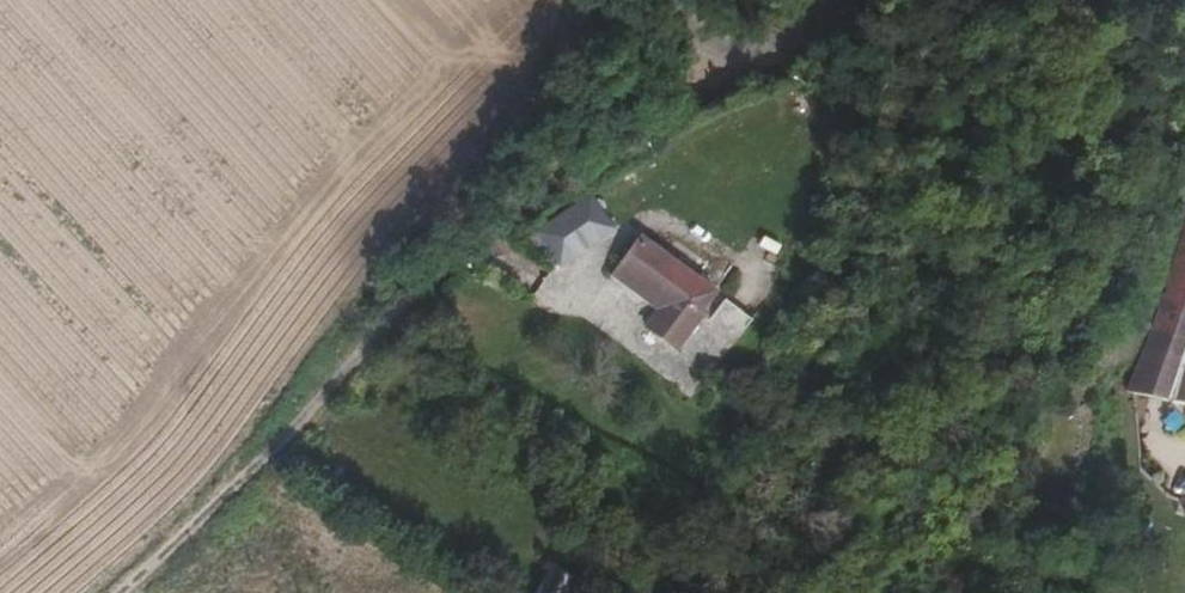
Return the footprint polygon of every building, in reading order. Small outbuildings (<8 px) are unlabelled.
[(527,229),(553,265),(612,224),(586,188),(527,229)] [(1166,275),(1146,328),(1183,341),(1184,336),(1184,212),(1166,275)] [(660,288),(682,257),(653,236),(631,267),(660,288)] [(1183,341),(1146,328),(1121,389),(1184,406),(1184,342),(1183,341)] [(533,592),(577,592),(583,576),(545,562),(533,592)]
